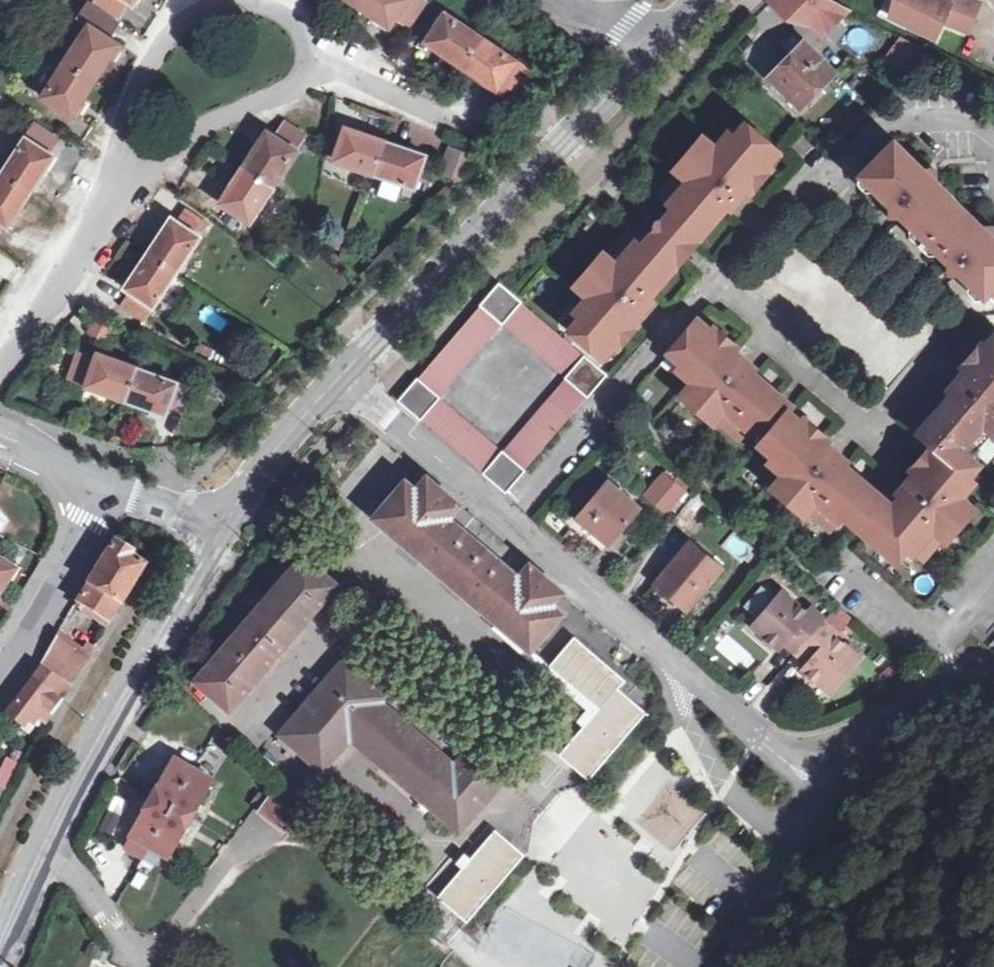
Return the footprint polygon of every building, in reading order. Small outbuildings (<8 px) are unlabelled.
[(11,0),(0,0),(0,6),(4,9),(11,0)] [(96,4),(119,19),(128,4),(134,7),(139,0),(98,0),(96,4)] [(409,0),(408,0),(346,0),(389,29),(409,0)] [(849,27),(840,19),(846,10),(827,0),(773,0),(770,4),(789,21),(799,12),(824,35),(826,34),(835,42),(849,27)] [(894,18),(935,39),(943,24),(967,36),(980,4),(971,0),(903,0),(894,18)] [(78,20),(89,27),(108,39),(119,24),(89,5),(78,20)] [(445,17),(425,45),(509,101),(528,75),(445,17)] [(71,117),(109,58),(117,45),(108,39),(89,27),(43,99),(71,117)] [(906,42),(897,58),(913,67),(925,52),(906,42)] [(800,108),(835,75),(804,44),(769,78),(800,108)] [(117,45),(109,58),(116,62),(124,49),(117,45)] [(283,125),(274,139),(267,135),(222,206),(228,210),(221,223),(243,237),(306,139),(283,125)] [(748,126),(736,140),(744,147),(757,133),(748,126)] [(54,145),(31,130),(0,178),(0,229),(2,226),(8,229),(53,159),(48,155),(54,145)] [(415,189),(425,157),(346,130),(335,163),(415,189)] [(675,212),(666,224),(694,249),(726,212),(720,206),(727,198),(730,201),(733,203),(740,197),(739,193),(738,191),(742,187),(751,195),(771,171),(766,165),(777,151),(757,133),(744,147),(736,140),(732,136),(717,151),(711,159),(698,147),(677,171),(682,177),(663,200),(675,212)] [(800,134),(792,147),(812,159),(820,146),(800,134)] [(705,140),(698,147),(711,159),(717,151),(705,140)] [(964,271),(975,281),(970,288),(972,294),(977,299),(985,298),(993,289),(993,226),(986,225),(940,182),(939,170),(928,171),(899,143),(859,183),(859,191),(866,197),(873,197),(879,192),(895,207),(906,217),(916,227),(912,232),(912,240),(931,257),(938,257),(944,252),(954,262),(964,271)] [(450,149),(442,176),(459,181),(469,171),(474,156),(450,149)] [(783,157),(777,151),(766,165),(771,171),(783,157)] [(899,225),(906,217),(895,207),(888,214),(899,225)] [(185,211),(177,224),(171,220),(124,290),(130,294),(119,310),(145,326),(210,227),(185,211)] [(666,224),(656,234),(685,260),(694,249),(666,224)] [(592,326),(581,339),(601,356),(612,343),(619,350),(640,325),(630,315),(635,311),(638,312),(641,312),(645,306),(644,302),(640,299),(645,293),(652,299),(685,260),(656,234),(644,249),(631,237),(612,261),(606,255),(586,279),(599,290),(593,298),(578,314),(583,319),(592,326)] [(957,278),(964,271),(954,262),(947,269),(957,278)] [(579,286),(593,298),(599,290),(586,279),(579,286)] [(478,305),(479,306),(486,311),(505,288),(499,283),(478,305)] [(503,325),(506,323),(522,304),(505,288),(486,311),(501,324),(503,325)] [(522,304),(506,323),(566,376),(564,377),(567,379),(588,398),(588,396),(590,397),(608,376),(585,354),(582,357),(522,304)] [(525,467),(570,416),(550,398),(505,450),(502,448),(501,450),(440,398),(442,395),(440,394),(501,324),(486,311),(479,306),(418,378),(429,386),(409,410),(420,420),(423,417),(484,470),(482,472),(506,492),(527,469),(525,467)] [(107,342),(115,325),(94,316),(86,332),(107,342)] [(701,318),(694,325),(708,338),(715,330),(701,318)] [(573,331),(581,339),(592,326),(583,319),(573,331)] [(862,524),(884,499),(849,468),(842,476),(835,471),(839,465),(839,462),(834,457),(830,456),(827,456),(822,453),(830,444),(806,422),(801,428),(788,416),(793,409),(756,377),(751,383),(743,377),(746,373),(748,369),(745,366),(740,362),(737,365),(732,360),(738,351),(715,330),(708,338),(694,325),(676,347),(690,359),(682,368),(680,370),(696,385),(704,391),(692,404),(717,425),(720,422),(742,441),(753,429),(767,441),(779,451),(773,458),(770,462),(785,476),(792,482),(782,494),(806,516),(809,512),(833,533),(844,520),(857,531),(862,524)] [(964,372),(974,382),(970,385),(965,387),(963,389),(961,393),(963,396),(967,400),(960,408),(953,402),(920,438),(935,452),(938,454),(950,441),(973,462),(993,437),(993,337),(964,372)] [(608,362),(619,350),(612,343),(601,356),(608,362)] [(668,356),(682,368),(690,359),(676,347),(668,356)] [(191,390),(98,356),(96,360),(79,354),(69,383),(165,417),(168,411),(182,416),(191,390)] [(405,405),(409,410),(429,386),(418,378),(416,376),(403,393),(409,399),(405,405)] [(570,416),(588,398),(567,379),(550,398),(570,416)] [(685,398),(692,404),(704,391),(696,385),(685,398)] [(761,447),(773,458),(779,451),(767,441),(761,447)] [(964,473),(973,462),(950,441),(938,454),(935,452),(915,475),(924,483),(919,488),(914,489),(912,491),(910,493),(911,497),(915,501),(909,508),(902,502),(895,509),(880,526),(887,533),(880,541),(877,545),(901,565),(911,553),(923,564),(945,539),(950,542),(970,519),(957,508),(964,501),(977,485),(971,480),(964,473)] [(981,469),(973,462),(964,473),(971,480),(981,469)] [(685,490),(667,474),(645,500),(664,515),(685,490)] [(775,488),(782,494),(792,482),(785,476),(775,488)] [(449,521),(460,508),(428,481),(418,494),(406,484),(375,521),(531,652),(560,617),(553,610),(564,597),(475,521),(464,534),(449,521)] [(610,545),(640,510),(610,484),(579,519),(610,545)] [(862,524),(880,541),(887,533),(880,526),(895,509),(884,499),(862,524)] [(976,512),(964,501),(957,508),(970,519),(976,512)] [(475,521),(460,508),(449,521),(464,534),(475,521)] [(743,566),(756,551),(732,531),(720,546),(743,566)] [(132,555),(114,543),(78,601),(109,622),(143,566),(130,558),(132,555)] [(688,610),(724,570),(693,544),(658,584),(688,610)] [(338,589),(303,558),(249,621),(196,683),(230,714),(259,681),(262,683),(274,669),(270,666),(297,635),(301,638),(313,624),(310,621),(338,589)] [(14,570),(0,560),(0,591),(14,570)] [(760,622),(774,606),(761,594),(747,611),(760,622)] [(819,628),(807,617),(782,596),(774,606),(760,622),(752,631),(778,652),(784,647),(795,656),(807,668),(802,674),(829,696),(859,662),(833,640),(819,628)] [(811,613),(807,617),(819,628),(823,624),(811,613)] [(823,624),(819,628),(833,640),(837,635),(823,624)] [(726,635),(714,648),(742,672),(753,659),(726,635)] [(606,666),(576,641),(552,669),(603,712),(619,692),(626,684),(606,666)] [(43,666),(60,680),(68,666),(51,654),(43,666)] [(351,740),(457,831),(505,776),(473,748),(455,769),(381,706),(369,696),(375,689),(345,663),(281,737),(322,773),(351,740)] [(60,680),(43,666),(37,683),(35,681),(7,714),(30,733),(36,725),(33,723),(37,717),(47,721),(69,687),(60,680)] [(387,699),(375,689),(369,696),(381,706),(387,699)] [(591,783),(645,715),(619,692),(603,712),(563,759),(591,783)] [(214,783),(175,760),(131,837),(171,860),(214,783)] [(505,776),(457,831),(461,834),(508,780),(505,776)] [(286,835),(303,814),(277,795),(262,815),(286,835)] [(468,924),(526,857),(497,833),(439,899),(468,924)]
